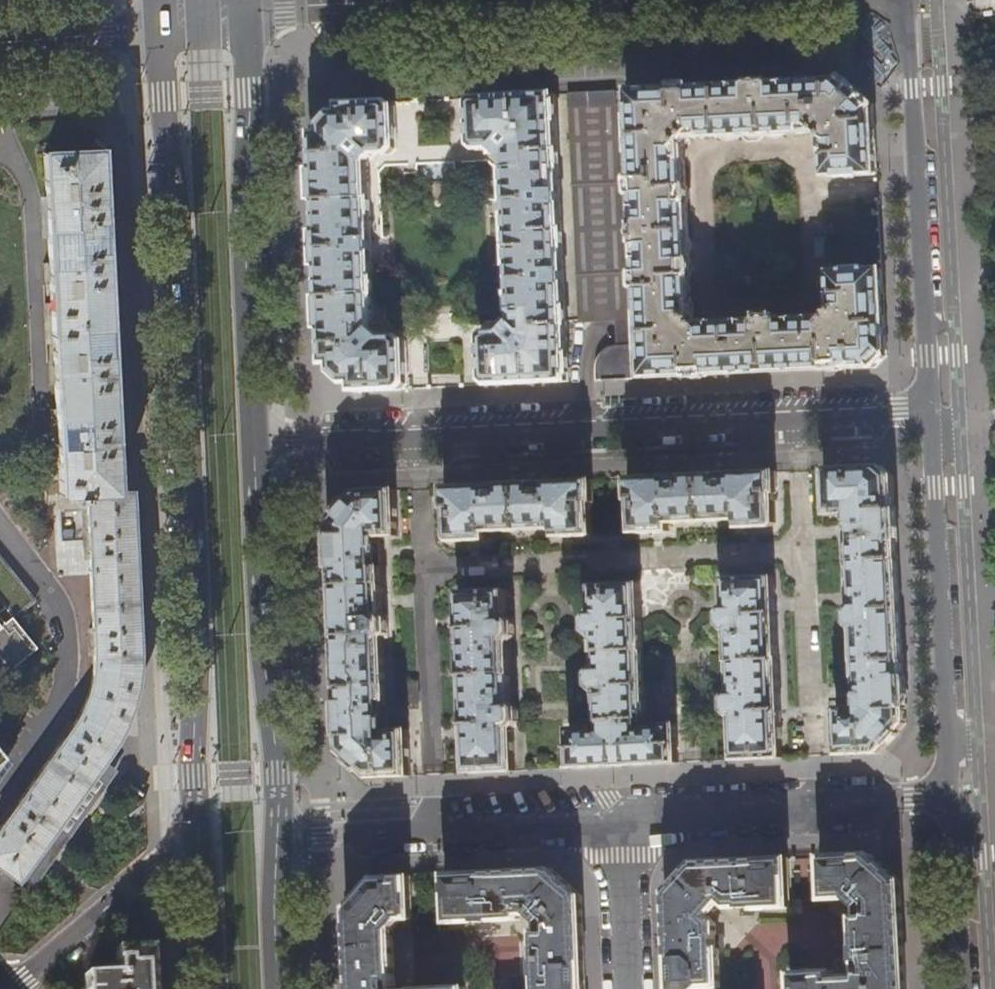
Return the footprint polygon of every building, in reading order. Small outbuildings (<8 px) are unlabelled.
[(642,351),(643,378),(842,368),(876,367),(887,355),(885,327),(882,269),(866,270),(866,269),(847,270),(846,271),(832,272),(831,274),(833,313),(827,319),(779,322),(777,320),(761,321),(760,322),(698,325),(692,319),(690,277),(691,277),(690,261),(689,261),(686,202),(688,202),(686,185),(684,144),(688,138),(719,137),(720,137),(737,137),(740,136),(742,135),(743,137),(748,141),(758,141),(763,136),(763,134),(817,132),(823,138),(826,175),(829,176),(841,176),(842,177),(861,176),(862,175),(877,174),(875,143),(873,107),(843,80),(727,86),(668,88),(628,90),(629,117),(628,117),(631,153),(633,178),(632,179),(633,195),(634,195),(635,225),(634,226),(636,243),(637,244),(638,273),(638,289),(639,289),(640,315),(639,315),(641,351),(642,351)] [(593,92),(569,93),(581,321),(618,320),(620,347),(616,347),(611,349),(604,353),(601,356),(598,361),(597,367),(598,380),(622,379),(632,378),(630,347),(629,347),(627,319),(626,319),(615,91),(593,92)] [(486,381),(489,385),(568,381),(554,94),(484,97),(475,98),(469,102),(472,145),(477,150),(498,149),(505,156),(514,324),(506,332),(487,333),(483,338),(486,381)] [(353,384),(353,392),(378,391),(403,390),(409,385),(406,343),(401,338),(384,339),(376,331),(368,163),(376,155),(394,154),(399,148),(396,106),(390,102),(341,104),(341,112),(333,113),(322,125),(322,133),(314,134),(315,162),(317,211),(319,264),(322,319),(323,365),(331,365),(332,373),(345,384),(353,384)] [(137,648),(134,592),(132,534),(129,472),(128,454),(112,455),(99,150),(44,151),(45,193),(46,224),(41,225),(42,237),(47,237),(49,281),(52,362),(54,407),(49,407),(49,418),(54,418),(57,461),(59,511),(86,510),(92,657),(91,672),(88,689),(84,703),(79,713),(74,723),(6,818),(0,826),(0,869),(28,889),(96,794),(110,775),(97,765),(108,751),(114,741),(120,729),(129,706),(134,689),(136,676),(137,662),(137,648)] [(836,709),(838,756),(854,755),(879,754),(906,724),(904,675),(896,537),(893,477),(882,467),(824,469),(827,516),(847,515),(852,607),(848,607),(849,629),(854,629),(857,704),(852,704),(852,708),(836,709)] [(631,500),(633,532),(670,531),(670,523),(739,521),(739,528),(774,526),(777,523),(775,493),(777,493),(776,472),(747,473),(628,479),(629,500),(631,500)] [(449,538),(453,541),(487,539),(487,531),(555,528),(556,536),(593,535),(592,502),(594,502),(593,480),(464,486),(444,487),(446,509),(448,509),(449,538)] [(341,752),(370,778),(387,778),(411,776),(409,730),(395,730),(394,727),(388,727),(385,637),(389,637),(388,615),(384,615),(380,537),(398,536),(396,490),(358,492),(331,521),(333,561),(340,724),(341,752)] [(2,607),(10,617),(11,617),(32,600),(0,559),(0,604),(2,607)] [(734,716),(734,761),(783,758),(776,577),(728,580),(729,607),(723,607),(723,625),(729,630),(731,631),(732,693),(731,693),(727,698),(727,717),(734,716)] [(569,729),(571,769),(616,766),(678,763),(677,725),(647,726),(642,584),(594,586),(595,613),(589,613),(589,630),(595,636),(596,636),(598,668),(591,673),(592,691),(599,691),(600,730),(590,730),(590,729),(569,729)] [(461,592),(467,774),(487,773),(515,771),(514,727),(520,727),(519,708),(513,703),(510,641),(511,641),(516,635),(515,618),(509,618),(508,591),(461,592)] [(9,669),(35,648),(11,617),(10,617),(2,607),(0,609),(0,657),(9,669)] [(792,988),(906,988),(903,938),(900,881),(870,854),(820,857),(822,901),(848,899),(849,909),(857,908),(858,918),(853,918),(856,978),(833,979),(833,973),(796,974),(795,959),(790,959),(792,988)] [(670,988),(714,988),(720,988),(719,950),(723,950),(722,932),(715,933),(714,923),(709,918),(722,904),(727,909),(736,908),(736,916),(754,915),(754,910),(787,908),(787,916),(792,916),(792,907),(790,907),(788,858),(774,859),(694,863),(666,893),(667,916),(670,988)] [(537,988),(586,988),(582,896),(552,869),(519,871),(445,875),(447,924),(474,923),(474,930),(497,929),(496,922),(521,921),(522,916),(531,915),(540,923),(540,932),(535,933),(536,963),(528,963),(529,981),(537,980),(537,988)] [(392,930),(401,921),(420,920),(420,914),(412,915),(410,877),(390,878),(375,879),(348,908),(349,921),(351,965),(352,988),(395,988),(392,930)] [(151,976),(150,947),(115,949),(116,974),(84,976),(84,988),(152,988),(151,976)]
